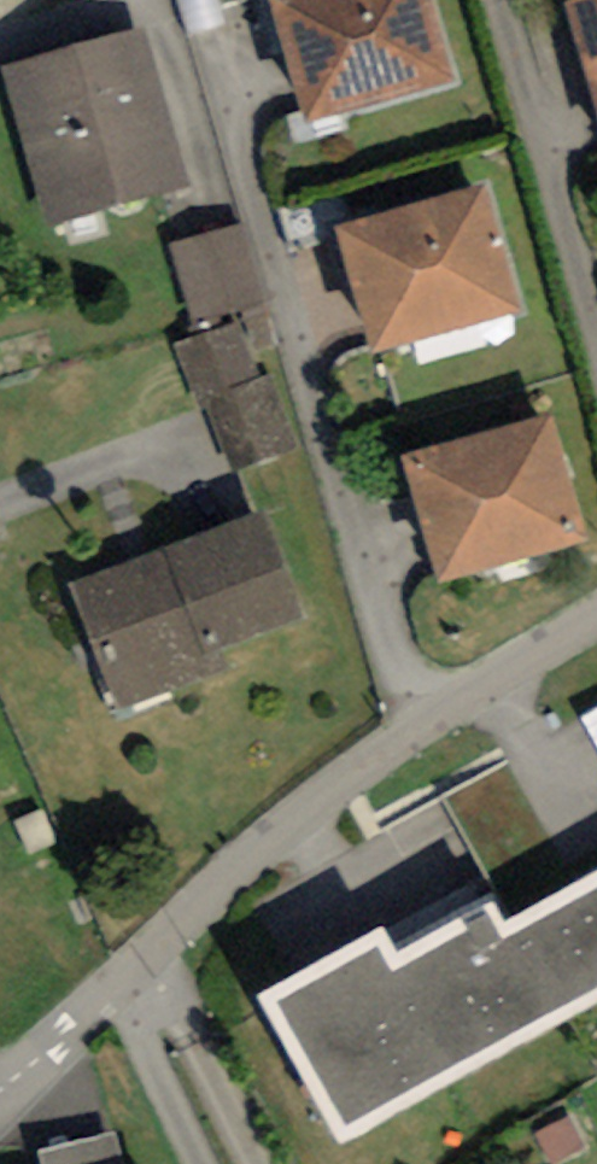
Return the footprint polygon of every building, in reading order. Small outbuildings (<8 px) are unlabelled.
[(306,133),(453,89),(427,0),(296,0),(268,8),(306,133)] [(562,12),(596,132),(596,2),(562,12)] [(143,35),(3,75),(48,232),(188,192),(143,35)] [(334,236),(371,363),(523,319),(486,192),(334,236)] [(243,227),(169,248),(192,326),(265,305),(243,227)] [(241,327),(177,350),(200,412),(207,410),(231,478),(303,452),(275,375),(260,381),(241,327)] [(401,467),(437,593),(588,549),(551,424),(401,467)] [(303,628),(263,518),(69,588),(115,714),(227,674),(221,658),(303,628)] [(596,752),(596,708),(579,718),(596,752)] [(256,1010),(340,1160),(596,1018),(596,876),(505,927),(493,906),(397,959),(386,938),(256,1010)] [(569,1119),(535,1135),(548,1163),(562,1163),(585,1153),(569,1119)] [(114,1136),(35,1157),(37,1163),(122,1163),(114,1136)]
